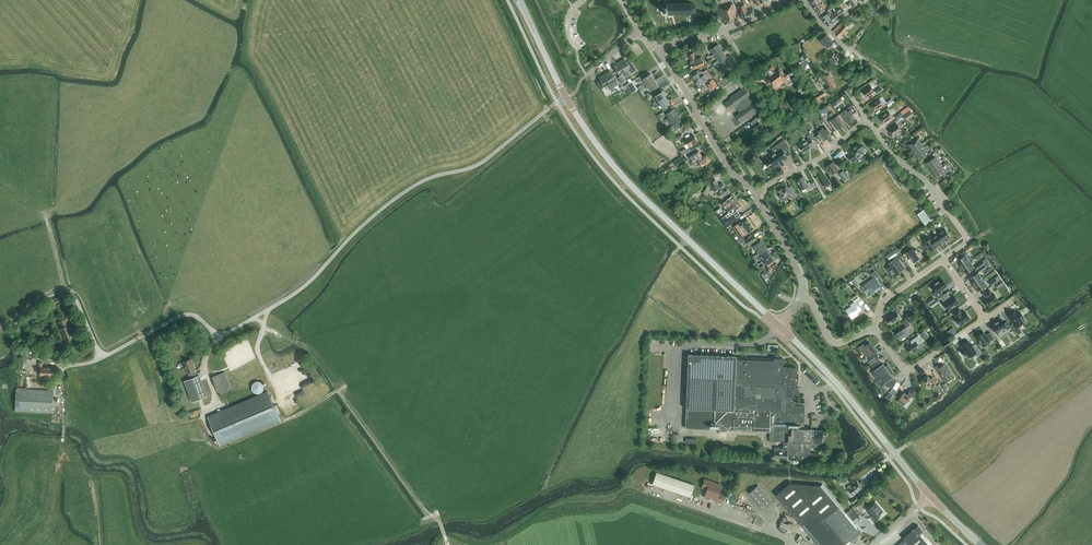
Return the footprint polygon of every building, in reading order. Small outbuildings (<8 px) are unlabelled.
[(809,0),(819,14),(825,10),(824,8),(825,7),(822,3),(821,4),(818,0),(809,0)] [(696,5),(690,3),(686,3),(667,4),(667,7),(662,7),(662,12),(667,12),(667,15),(690,14),(691,14),(696,12),(696,6),(696,5)] [(725,25),(731,22),(735,21),(732,15),(736,14),(733,3),(719,7),(725,25)] [(834,9),(836,11),(840,17),(846,13),(844,10),(846,8),(843,3),(834,9)] [(753,8),(747,10),(746,8),(739,11),(742,19),(755,14),(753,8)] [(827,10),(820,16),(824,21),(828,26),(840,17),(836,11),(831,15),(829,12),(827,11),(827,10)] [(839,38),(848,28),(842,22),(833,31),(839,38)] [(834,42),(827,34),(820,40),(827,48),(831,44),(835,48),(839,44),(836,41),(834,42)] [(711,58),(715,56),(722,51),(718,44),(710,49),(713,54),(710,56),(711,58)] [(714,65),(719,62),(727,57),(722,51),(715,56),(718,60),(713,63),(714,65)] [(696,58),(693,52),(689,54),(691,61),(689,62),(690,64),(689,64),(692,70),(698,68),(704,65),(701,56),(696,58)] [(800,67),(810,61),(806,53),(796,59),(800,67)] [(831,53),(827,57),(830,60),(834,64),(838,59),(840,58),(837,54),(836,55),(834,57),(833,55),(831,53)] [(719,62),(722,67),(718,69),(720,71),(723,69),(731,64),(727,57),(719,62)] [(625,71),(628,68),(631,73),(636,70),(630,60),(627,62),(624,58),(619,62),(625,71)] [(626,77),(628,75),(625,71),(619,62),(613,66),(619,75),(623,72),(626,77)] [(776,68),(771,62),(760,71),(765,76),(764,77),(766,80),(766,81),(774,91),(784,83),(783,82),(795,73),(791,68),(785,73),(779,65),(776,68)] [(610,83),(611,83),(614,81),(617,85),(619,84),(616,79),(615,79),(610,70),(604,74),(610,83)] [(699,70),(691,74),(695,80),(704,75),(706,73),(704,71),(702,72),(701,70),(700,71),(699,70)] [(639,89),(654,79),(650,73),(648,75),(646,72),(642,74),(639,77),(641,80),(643,79),(645,82),(638,87),(639,89)] [(614,87),(611,83),(610,83),(604,74),(598,78),(601,81),(597,83),(601,89),(604,87),(608,84),(611,89),(614,87)] [(829,74),(824,77),(831,88),(836,85),(829,74)] [(707,80),(707,79),(704,75),(695,80),(698,86),(707,80)] [(756,87),(760,84),(754,76),(750,78),(756,87)] [(658,85),(654,79),(639,89),(641,91),(645,88),(645,89),(648,87),(650,90),(658,85)] [(707,82),(711,89),(717,85),(713,79),(710,80),(707,82)] [(629,82),(626,84),(628,88),(631,86),(635,91),(638,89),(633,81),(629,82)] [(866,97),(874,92),(870,86),(862,91),(866,97)] [(745,87),(744,87),(742,89),(730,97),(731,99),(724,103),(729,110),(736,106),(740,113),(736,116),(741,123),(748,117),(748,118),(759,111),(754,103),(753,104),(747,96),(750,94),(745,87)] [(830,92),(828,89),(813,98),(815,101),(830,92)] [(652,103),(653,105),(654,105),(666,97),(662,92),(655,96),(659,101),(656,103),(655,101),(652,103)] [(654,105),(653,105),(652,106),(654,108),(661,104),(662,107),(661,108),(663,111),(669,108),(667,104),(669,103),(666,97),(654,105)] [(876,100),(874,102),(871,104),(875,110),(883,105),(879,98),(876,100)] [(894,102),(892,98),(886,102),(888,106),(894,102)] [(790,112),(784,104),(776,108),(782,117),(790,112)] [(843,111),(850,120),(855,117),(848,108),(843,111)] [(663,123),(663,124),(677,115),(673,109),(667,114),(670,119),(668,120),(666,118),(661,121),(663,123)] [(845,124),(850,120),(843,111),(838,114),(845,124)] [(884,123),(892,117),(888,111),(880,117),(884,123)] [(903,115),(907,120),(913,115),(910,111),(907,113),(903,115)] [(840,127),(845,124),(838,114),(834,118),(840,127)] [(677,115),(663,124),(664,126),(672,121),(674,125),(672,126),(674,129),(680,125),(678,122),(681,120),(677,115)] [(764,128),(757,118),(753,121),(757,125),(753,128),(757,133),(764,128)] [(835,131),(840,127),(834,118),(829,121),(835,131)] [(893,136),(901,130),(897,124),(889,129),(893,136)] [(820,129),(827,139),(832,135),(825,126),(820,129)] [(822,142),(827,139),(820,129),(815,133),(822,142)] [(812,141),(815,139),(811,133),(807,136),(808,139),(799,145),(804,152),(808,149),(815,145),(812,141)] [(697,141),(693,135),(685,140),(682,142),(684,145),(687,144),(688,146),(697,141)] [(912,149),(921,143),(918,138),(908,144),(912,149)] [(784,163),(785,163),(783,161),(787,158),(783,152),(790,148),(784,140),(778,145),(780,148),(764,160),(771,169),(779,163),(781,166),(781,165),(782,165),(783,165),(783,164),(784,164),(784,163)] [(861,150),(864,148),(860,143),(848,151),(851,154),(848,156),(852,162),(864,153),(861,150)] [(925,148),(921,143),(912,149),(915,155),(925,148)] [(929,154),(925,148),(915,155),(919,160),(929,154)] [(710,161),(705,154),(702,156),(698,150),(688,156),(692,162),(698,159),(702,166),(710,161)] [(689,159),(685,153),(675,160),(678,166),(689,159)] [(930,168),(939,162),(935,156),(926,163),(930,168)] [(832,174),(838,170),(833,162),(827,166),(832,174)] [(943,167),(939,162),(930,168),(933,173),(943,167)] [(946,172),(943,167),(933,173),(937,179),(946,172)] [(825,186),(831,183),(820,168),(817,170),(825,186)] [(845,181),(848,178),(843,171),(839,173),(845,181)] [(807,190),(812,188),(809,182),(807,183),(803,176),(797,180),(801,189),(806,187),(807,190)] [(719,184),(715,179),(710,183),(716,193),(717,192),(721,198),(725,195),(726,194),(729,192),(725,187),(722,182),(719,184)] [(794,199),(798,196),(794,190),(791,193),(786,185),(778,190),(781,195),(780,196),(783,201),(787,198),(786,196),(790,193),(794,199)] [(731,196),(722,203),(726,208),(735,202),(731,196)] [(729,213),(725,215),(727,218),(724,219),(728,224),(736,218),(732,212),(739,207),(735,202),(726,208),(729,213)] [(924,206),(919,209),(922,213),(918,215),(926,226),(934,220),(924,206)] [(746,218),(733,226),(740,237),(753,228),(746,218)] [(944,242),(950,237),(944,228),(938,233),(944,242)] [(931,238),(937,246),(944,242),(938,233),(931,238)] [(757,240),(753,234),(742,241),(744,244),(745,244),(747,246),(748,245),(749,245),(757,240)] [(924,242),(930,251),(937,246),(931,238),(924,242)] [(752,244),(756,250),(764,244),(760,239),(752,244)] [(756,250),(759,255),(767,250),(764,244),(756,250)] [(907,251),(903,254),(907,260),(911,257),(913,261),(917,258),(918,260),(923,256),(919,251),(918,252),(916,249),(914,250),(913,249),(908,252),(907,251)] [(752,262),(754,265),(762,259),(763,260),(771,255),(767,250),(759,255),(754,259),(754,260),(752,262)] [(897,255),(893,250),(886,255),(890,259),(897,255)] [(961,258),(956,261),(961,268),(972,260),(971,258),(968,259),(965,255),(968,253),(965,250),(966,250),(965,250),(957,256),(959,255),(961,258)] [(771,255),(763,260),(767,266),(775,260),(771,255)] [(896,257),(889,262),(891,265),(887,268),(893,277),(900,273),(899,272),(904,268),(896,257)] [(972,260),(961,268),(965,274),(974,267),(971,264),(973,261),(972,260)] [(766,269),(764,266),(761,268),(766,275),(767,276),(772,273),(768,267),(766,269)] [(862,287),(868,296),(872,293),(871,292),(880,285),(880,284),(883,281),(875,270),(870,274),(873,278),(862,287)] [(978,273),(969,279),(973,285),(985,277),(983,276),(981,277),(978,273)] [(985,277),(973,285),(978,292),(987,285),(984,281),(986,279),(985,277)] [(935,284),(932,286),(936,292),(934,293),(937,298),(942,293),(940,290),(943,288),(947,285),(942,279),(939,282),(938,281),(935,283),(935,284)] [(984,300),(983,300),(988,306),(998,299),(993,293),(992,293),(989,289),(983,293),(986,298),(984,300)] [(944,302),(943,303),(949,310),(959,303),(954,295),(950,298),(949,296),(950,295),(947,292),(940,297),(944,302)] [(860,298),(859,298),(857,295),(852,298),(854,301),(850,304),(851,306),(846,310),(848,313),(852,319),(858,315),(857,313),(862,310),(859,306),(864,303),(860,298)] [(938,299),(929,305),(931,307),(940,301),(938,299)] [(890,325),(900,318),(898,314),(901,312),(897,307),(891,310),(893,313),(886,319),(890,325)] [(956,318),(955,318),(960,325),(970,318),(965,311),(962,313),(961,312),(959,308),(953,313),(956,318)] [(1015,311),(1008,315),(1013,323),(1011,325),(1017,335),(1022,332),(1018,326),(1023,322),(1020,319),(1023,317),(1020,311),(1017,313),(1015,311)] [(59,325),(61,328),(60,328),(66,341),(76,337),(70,324),(67,318),(57,322),(58,325),(59,325)] [(1005,323),(1002,319),(998,322),(998,321),(995,323),(996,324),(992,326),(996,333),(1006,327),(1007,329),(1011,327),(1007,321),(1005,323)] [(907,320),(898,326),(901,330),(896,333),(900,339),(911,332),(907,326),(910,324),(907,320)] [(983,332),(976,337),(983,347),(990,342),(990,341),(994,338),(990,332),(985,335),(983,332)] [(911,354),(919,348),(920,350),(923,348),(920,343),(922,341),(918,335),(911,341),(912,343),(907,347),(911,354)] [(974,349),(969,341),(962,346),(964,348),(961,350),(964,356),(967,354),(969,357),(975,353),(977,356),(981,353),(977,347),(974,349)] [(870,342),(865,345),(864,344),(859,347),(863,353),(865,352),(868,356),(867,356),(869,359),(876,354),(875,352),(876,351),(870,342)] [(23,355),(20,355),(17,389),(16,389),(15,411),(51,413),(52,390),(26,389),(27,377),(40,378),(40,376),(53,377),(53,367),(42,366),(42,362),(40,362),(41,356),(34,356),(35,352),(28,352),(28,351),(23,351),(23,355)] [(783,359),(689,355),(687,415),(686,415),(685,424),(686,424),(686,427),(692,428),(770,431),(769,441),(783,442),(783,447),(774,447),(774,451),(774,458),(787,458),(787,457),(788,457),(791,457),(790,458),(800,459),(800,461),(803,461),(803,459),(804,459),(804,457),(810,457),(810,446),(816,447),(816,446),(822,446),(823,443),(823,430),(814,430),(814,429),(803,429),(803,413),(804,413),(805,406),(795,406),(795,412),(793,412),(794,404),(795,404),(795,393),(794,393),(794,392),(798,392),(798,388),(794,388),(794,387),(795,387),(796,367),(783,367),(783,359)] [(191,359),(183,362),(187,373),(188,373),(190,379),(196,376),(194,370),(195,370),(191,359)] [(878,360),(878,359),(869,365),(872,372),(878,380),(891,370),(888,364),(885,366),(883,364),(883,363),(880,365),(879,363),(881,362),(878,360)] [(944,382),(953,376),(945,364),(941,366),(939,364),(934,368),(939,375),(940,374),(942,376),(940,377),(944,382)] [(894,373),(891,370),(878,380),(881,385),(884,384),(892,388),(896,381),(896,382),(890,379),(893,377),(891,375),(894,373)] [(218,374),(211,377),(218,395),(227,391),(229,384),(224,372),(218,374)] [(190,379),(183,381),(190,402),(207,396),(199,375),(196,376),(190,379)] [(930,387),(936,383),(932,377),(930,379),(928,376),(921,380),(925,386),(929,384),(930,387)] [(264,388),(264,387),(264,385),(263,384),(263,383),(262,382),(261,382),(260,381),(259,381),(258,381),(257,381),(256,381),(255,382),(254,383),(252,385),(252,386),(252,387),(252,388),(252,389),(252,390),(253,391),(254,392),(255,393),(257,393),(258,393),(259,393),(260,393),(261,392),(262,392),(263,391),(263,390),(264,389),(264,388)] [(912,397),(916,395),(913,388),(909,390),(909,391),(907,394),(904,392),(899,398),(906,403),(910,397),(911,396),(912,397)] [(209,417),(220,444),(279,419),(268,392),(209,417)] [(653,484),(660,486),(664,475),(657,472),(653,484)] [(664,488),(668,489),(672,477),(664,475),(660,486),(664,488)] [(668,489),(675,491),(679,480),(672,477),(668,489)] [(718,492),(721,485),(705,479),(702,487),(707,489),(705,497),(710,499),(711,496),(716,498),(715,500),(721,502),(724,494),(718,492)] [(679,480),(675,491),(683,494),(686,482),(679,480)] [(790,481),(775,494),(818,544),(841,544),(860,530),(819,482),(818,483),(790,481)] [(694,485),(686,482),(683,494),(690,496),(694,485)] [(858,491),(862,487),(857,482),(852,487),(850,484),(846,487),(848,490),(847,491),(852,497),(853,496),(859,492),(858,491)] [(758,485),(749,492),(763,509),(772,502),(758,485)] [(853,504),(860,498),(857,495),(850,500),(853,504)] [(876,503),(875,504),(868,510),(870,512),(869,513),(875,521),(879,517),(878,515),(883,511),(876,503)] [(850,509),(856,517),(860,514),(853,507),(850,509)] [(918,525),(911,531),(913,533),(909,536),(910,537),(906,541),(905,540),(899,544),(932,544),(921,533),(924,532),(918,525)]
